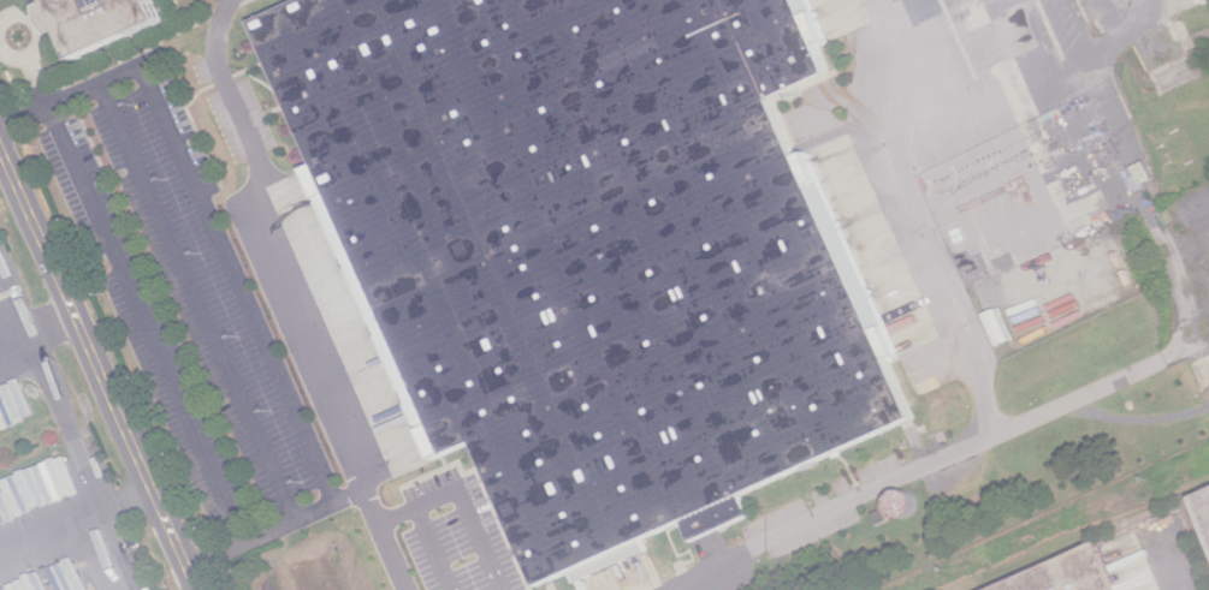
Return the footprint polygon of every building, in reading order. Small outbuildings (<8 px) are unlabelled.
[(77,59),(52,0),(160,0),(168,20),(77,59)] [(239,19),(435,457),(476,439),(540,580),(907,416),(763,97),(822,71),(790,0),(282,0),(239,19)] [(1208,524),(1208,492),(1197,497),(1208,524)] [(1102,544),(1122,589),(1000,589),(1102,544)]
